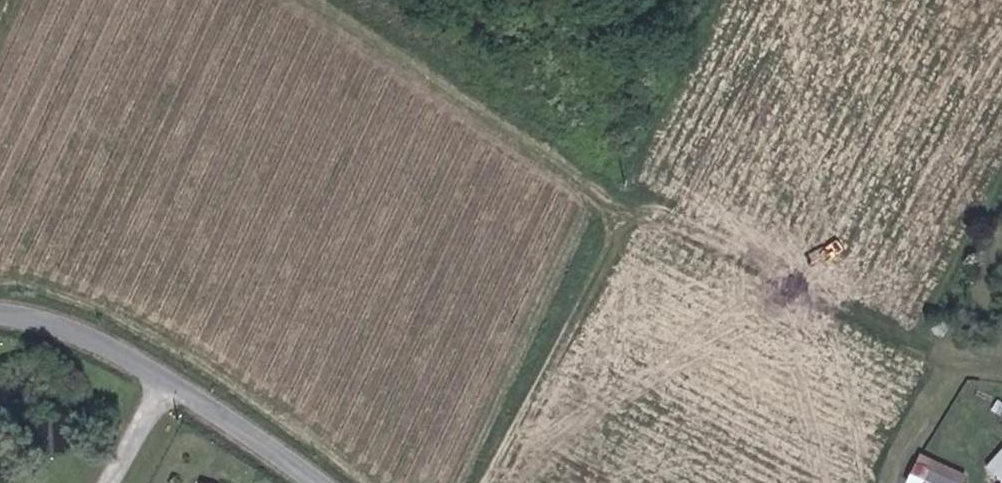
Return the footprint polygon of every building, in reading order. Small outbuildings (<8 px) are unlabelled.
[(1001,475),(1001,449),(989,462),(1001,475)] [(966,474),(919,453),(905,482),(962,482),(966,474)]
